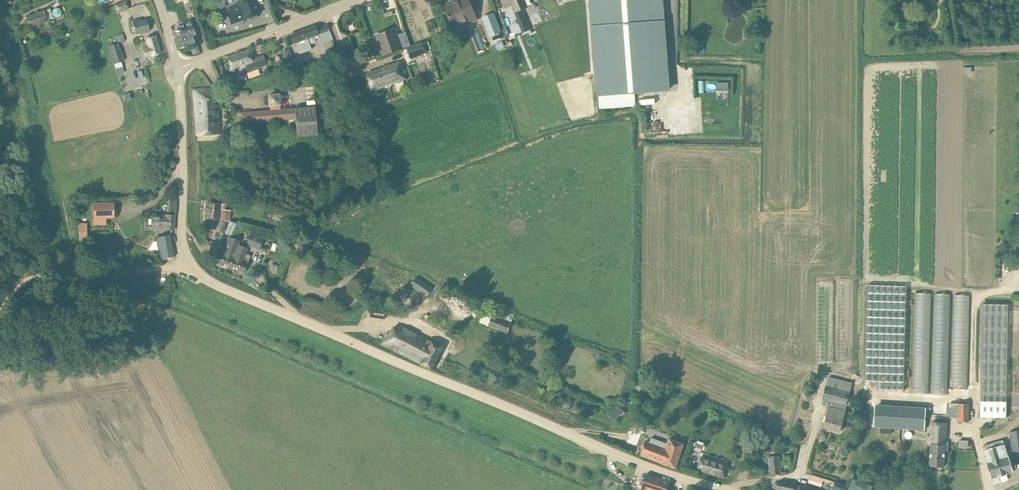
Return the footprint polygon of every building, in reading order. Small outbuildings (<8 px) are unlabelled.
[(116,13),(129,9),(126,0),(113,5),(116,13)] [(217,2),(219,9),(229,6),(227,0),(223,0),(217,2)] [(226,11),(231,23),(232,24),(244,19),(245,21),(260,15),(258,11),(257,7),(258,7),(255,0),(243,0),(237,2),(238,6),(226,11)] [(452,26),(467,20),(468,23),(477,20),(469,0),(461,0),(444,6),(452,26)] [(515,12),(522,9),(527,7),(525,0),(502,0),(505,7),(512,4),(515,12)] [(591,30),(592,30),(597,97),(670,92),(663,0),(589,0),(591,30)] [(24,22),(26,28),(29,27),(48,21),(47,20),(53,18),(50,9),(44,11),(44,10),(25,16),(27,21),(24,22)] [(520,23),(527,20),(522,9),(515,12),(520,23)] [(501,32),(494,12),(482,17),(489,36),(501,32)] [(132,21),(136,35),(150,31),(146,19),(141,20),(140,19),(132,21)] [(314,26),(289,35),(293,43),(297,53),(300,54),(311,50),(307,38),(313,35),(315,39),(318,38),(321,44),(332,39),(328,31),(329,30),(327,24),(315,29),(314,26)] [(174,33),(178,48),(193,44),(192,38),(195,37),(192,27),(184,29),(183,25),(175,27),(177,32),(174,33)] [(396,27),(375,35),(383,56),(403,48),(410,45),(405,32),(398,35),(396,27)] [(146,38),(151,56),(161,53),(156,35),(146,38)] [(406,47),(411,60),(417,58),(416,56),(427,53),(422,41),(406,47)] [(113,64),(124,61),(120,48),(119,49),(118,44),(108,47),(113,64)] [(245,68),(246,72),(267,65),(263,54),(250,58),(247,49),(227,56),(231,69),(239,66),(241,69),(245,68)] [(373,90),(408,77),(402,60),(366,73),(373,90)] [(194,89),(197,134),(219,133),(218,107),(215,107),(214,88),(194,89)] [(240,112),(241,124),(294,119),(293,107),(280,108),(279,106),(281,106),(280,93),(267,94),(268,107),(269,107),(269,109),(240,112)] [(315,105),(294,107),(297,138),(317,137),(315,105)] [(205,218),(218,219),(220,203),(206,202),(205,218)] [(94,204),(94,224),(105,223),(105,218),(113,217),(113,204),(94,204)] [(216,230),(223,233),(227,223),(223,222),(224,219),(228,221),(229,221),(230,210),(226,210),(226,205),(221,204),(220,221),(219,221),(216,230)] [(151,229),(164,230),(164,229),(174,230),(175,215),(165,215),(165,214),(152,214),(152,216),(146,216),(145,226),(151,226),(151,229)] [(224,234),(231,237),(236,224),(229,221),(228,221),(224,234)] [(245,245),(259,250),(264,237),(250,232),(245,245)] [(160,259),(176,256),(171,235),(156,237),(160,259)] [(213,262),(230,268),(233,257),(232,257),(238,240),(230,237),(223,255),(216,252),(213,262)] [(230,268),(244,273),(247,263),(250,256),(244,254),(247,248),(239,245),(234,257),(233,257),(230,268)] [(433,289),(420,274),(411,282),(425,297),(433,289)] [(878,391),(904,391),(906,286),(867,285),(865,382),(878,383),(878,391)] [(928,393),(931,293),(915,292),(912,392),(928,393)] [(947,395),(950,294),(934,294),(931,394),(947,395)] [(967,387),(969,295),(954,295),(951,387),(967,387)] [(1008,306),(982,305),(980,417),(1005,418),(1008,306)] [(486,310),(480,321),(505,336),(512,325),(486,310)] [(416,336),(417,334),(400,325),(395,337),(386,333),(380,343),(432,369),(443,346),(430,340),(429,342),(416,336)] [(822,400),(832,402),(831,406),(830,406),(827,415),(823,428),(839,432),(845,410),(850,392),(826,385),(822,400)] [(609,409),(616,417),(625,409),(619,402),(609,409)] [(969,422),(969,404),(958,404),(958,422),(969,422)] [(926,405),(926,413),(950,414),(950,405),(926,405)] [(924,430),(925,410),(875,407),(874,427),(924,430)] [(929,466),(944,466),(945,451),(947,451),(947,442),(945,442),(946,423),(932,422),(931,443),(929,466)] [(1009,431),(1011,452),(1018,451),(1018,430),(1009,431)] [(646,440),(641,455),(657,461),(657,462),(662,463),(675,468),(683,443),(685,436),(671,431),(668,440),(667,443),(649,436),(647,441),(646,440)] [(706,442),(697,439),(694,445),(704,448),(706,442)] [(983,445),(988,462),(1008,456),(1007,456),(1003,440),(983,445)] [(752,457),(745,455),(743,461),(750,464),(752,457)] [(779,455),(768,456),(770,475),(781,473),(779,455)] [(992,478),(993,484),(1000,482),(998,476),(1013,471),(1008,456),(988,462),(987,462),(991,478),(992,478)] [(696,469),(723,477),(726,465),(706,459),(700,457),(696,469)] [(669,481),(646,473),(641,489),(644,489),(666,489),(669,481)] [(867,489),(870,489),(874,480),(856,473),(851,484),(867,489)] [(779,489),(793,489),(795,483),(785,481),(777,482),(775,489),(779,489)] [(846,486),(834,482),(832,487),(838,489),(845,489),(846,486)]
